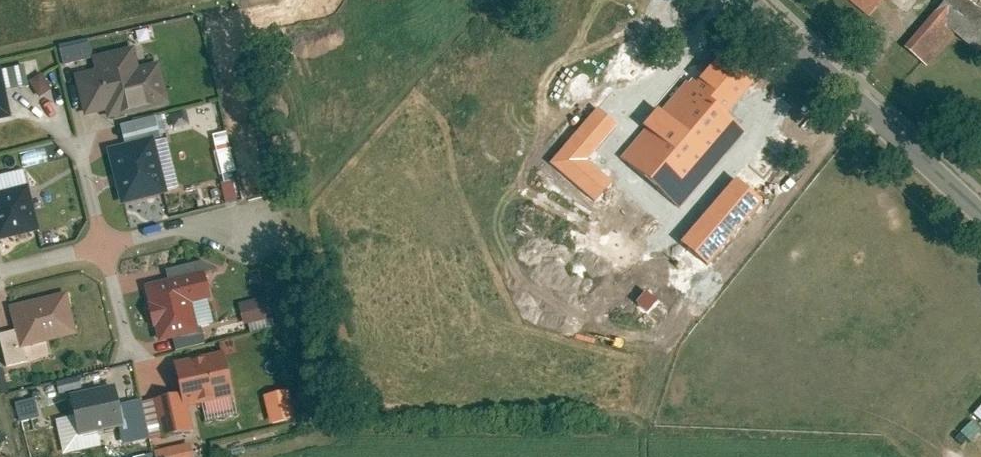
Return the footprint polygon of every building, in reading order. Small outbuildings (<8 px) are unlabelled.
[(868,13),(879,0),(852,0),(868,13)] [(905,46),(928,65),(955,33),(980,55),(980,12),(967,0),(945,0),(905,46)] [(133,48),(93,58),(90,43),(59,50),(64,69),(73,67),(85,115),(105,110),(107,118),(169,102),(158,61),(138,66),(133,48)] [(629,114),(559,190),(611,237),(657,188),(680,208),(746,134),(724,115),(751,84),(721,57),(694,88),(691,85),(649,132),(629,114)] [(6,90),(29,85),(24,64),(0,70),(0,119),(12,116),(6,90)] [(119,124),(124,144),(104,150),(119,204),(167,191),(153,139),(161,137),(156,115),(119,124)] [(221,174),(234,171),(226,136),(214,138),(221,174)] [(226,201),(237,199),(233,179),(221,182),(226,201)] [(27,186),(0,193),(0,239),(38,230),(27,186)] [(701,207),(677,236),(693,249),(717,221),(701,207)] [(203,270),(144,285),(153,320),(158,318),(163,340),(203,330),(195,302),(210,298),(203,270)] [(9,307),(15,331),(3,334),(12,365),(55,353),(52,342),(78,335),(67,292),(9,307)] [(270,297),(243,304),(248,325),(275,318),(270,297)] [(230,349),(180,359),(190,406),(240,395),(230,349)] [(75,394),(79,414),(60,419),(69,455),(106,447),(102,432),(126,427),(129,443),(194,430),(185,392),(126,404),(122,384),(75,394)] [(40,398),(21,403),(26,421),(45,416),(40,398)] [(160,452),(161,456),(199,456),(196,444),(160,452)]
